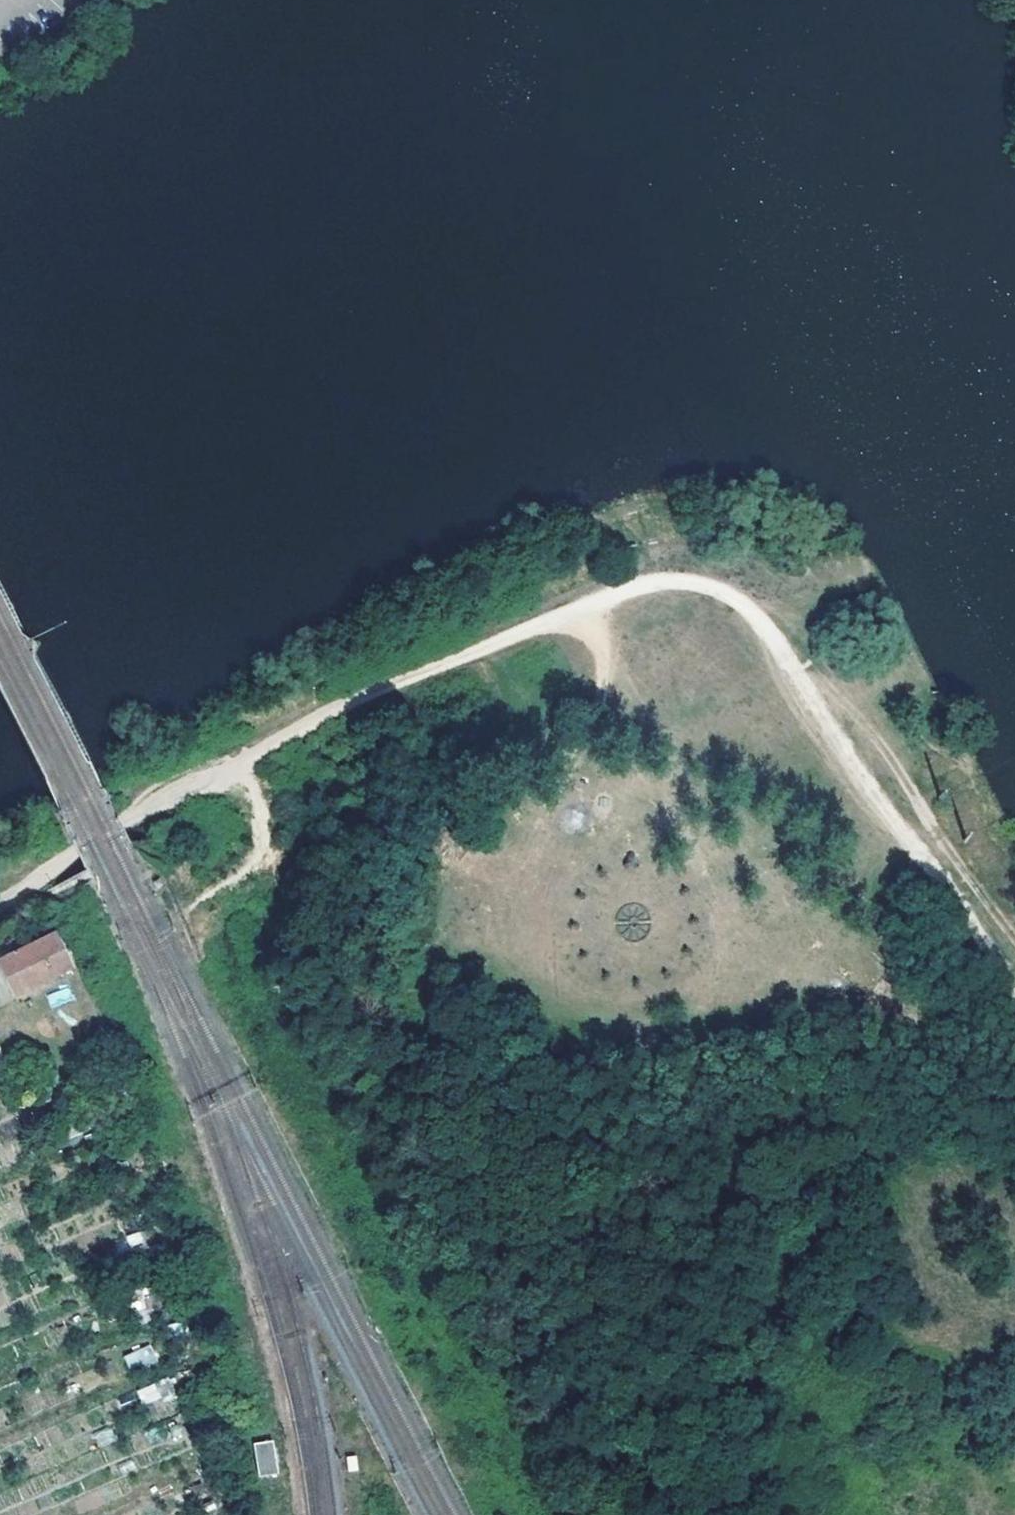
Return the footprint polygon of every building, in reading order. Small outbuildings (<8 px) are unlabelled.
[(3,968),(19,999),(75,970),(56,939),(3,968)] [(46,996),(51,1008),(73,999),(68,986),(46,996)] [(150,1343),(122,1356),(130,1372),(157,1360),(150,1343)] [(142,1407),(175,1393),(168,1377),(135,1391),(142,1407)] [(272,1439),(252,1443),(258,1477),(279,1473),(272,1439)]
